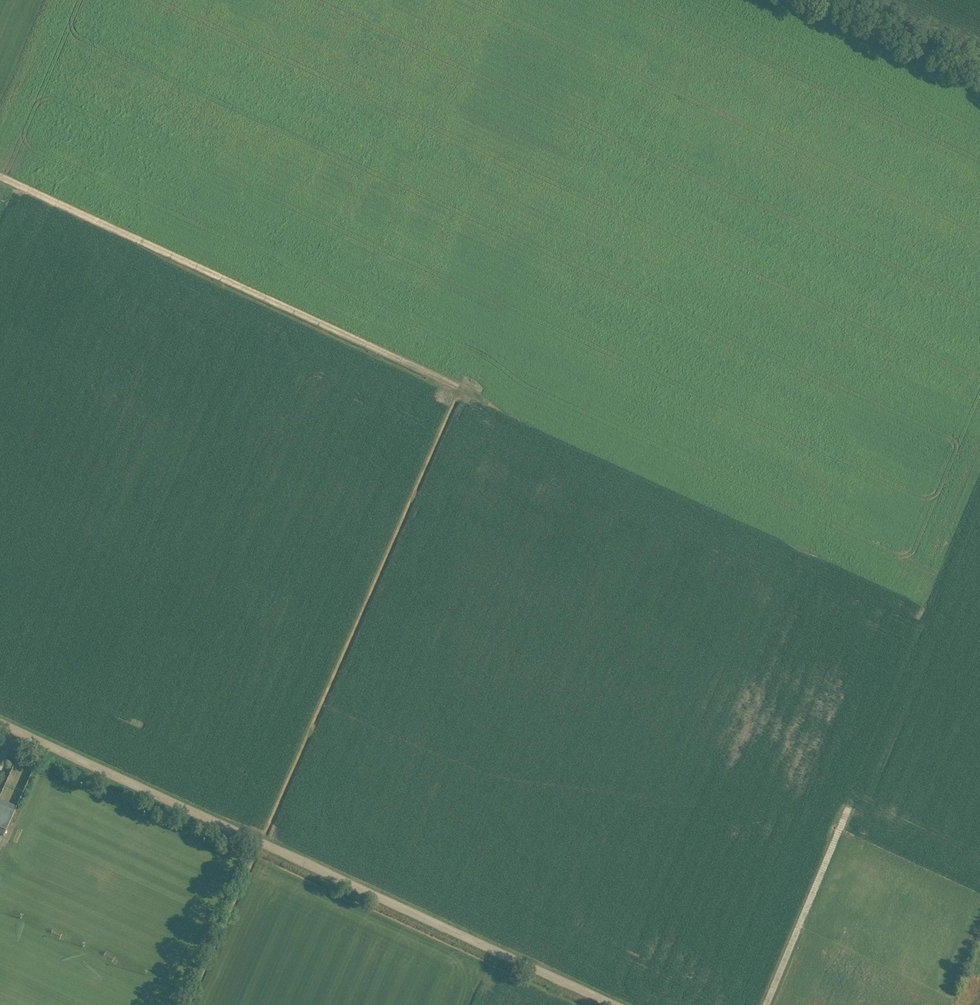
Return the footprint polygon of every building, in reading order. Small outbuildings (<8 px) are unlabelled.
[(15,763),(33,772),(35,767),(17,759),(15,763)] [(0,799),(0,835),(3,836),(17,806),(0,799)]
